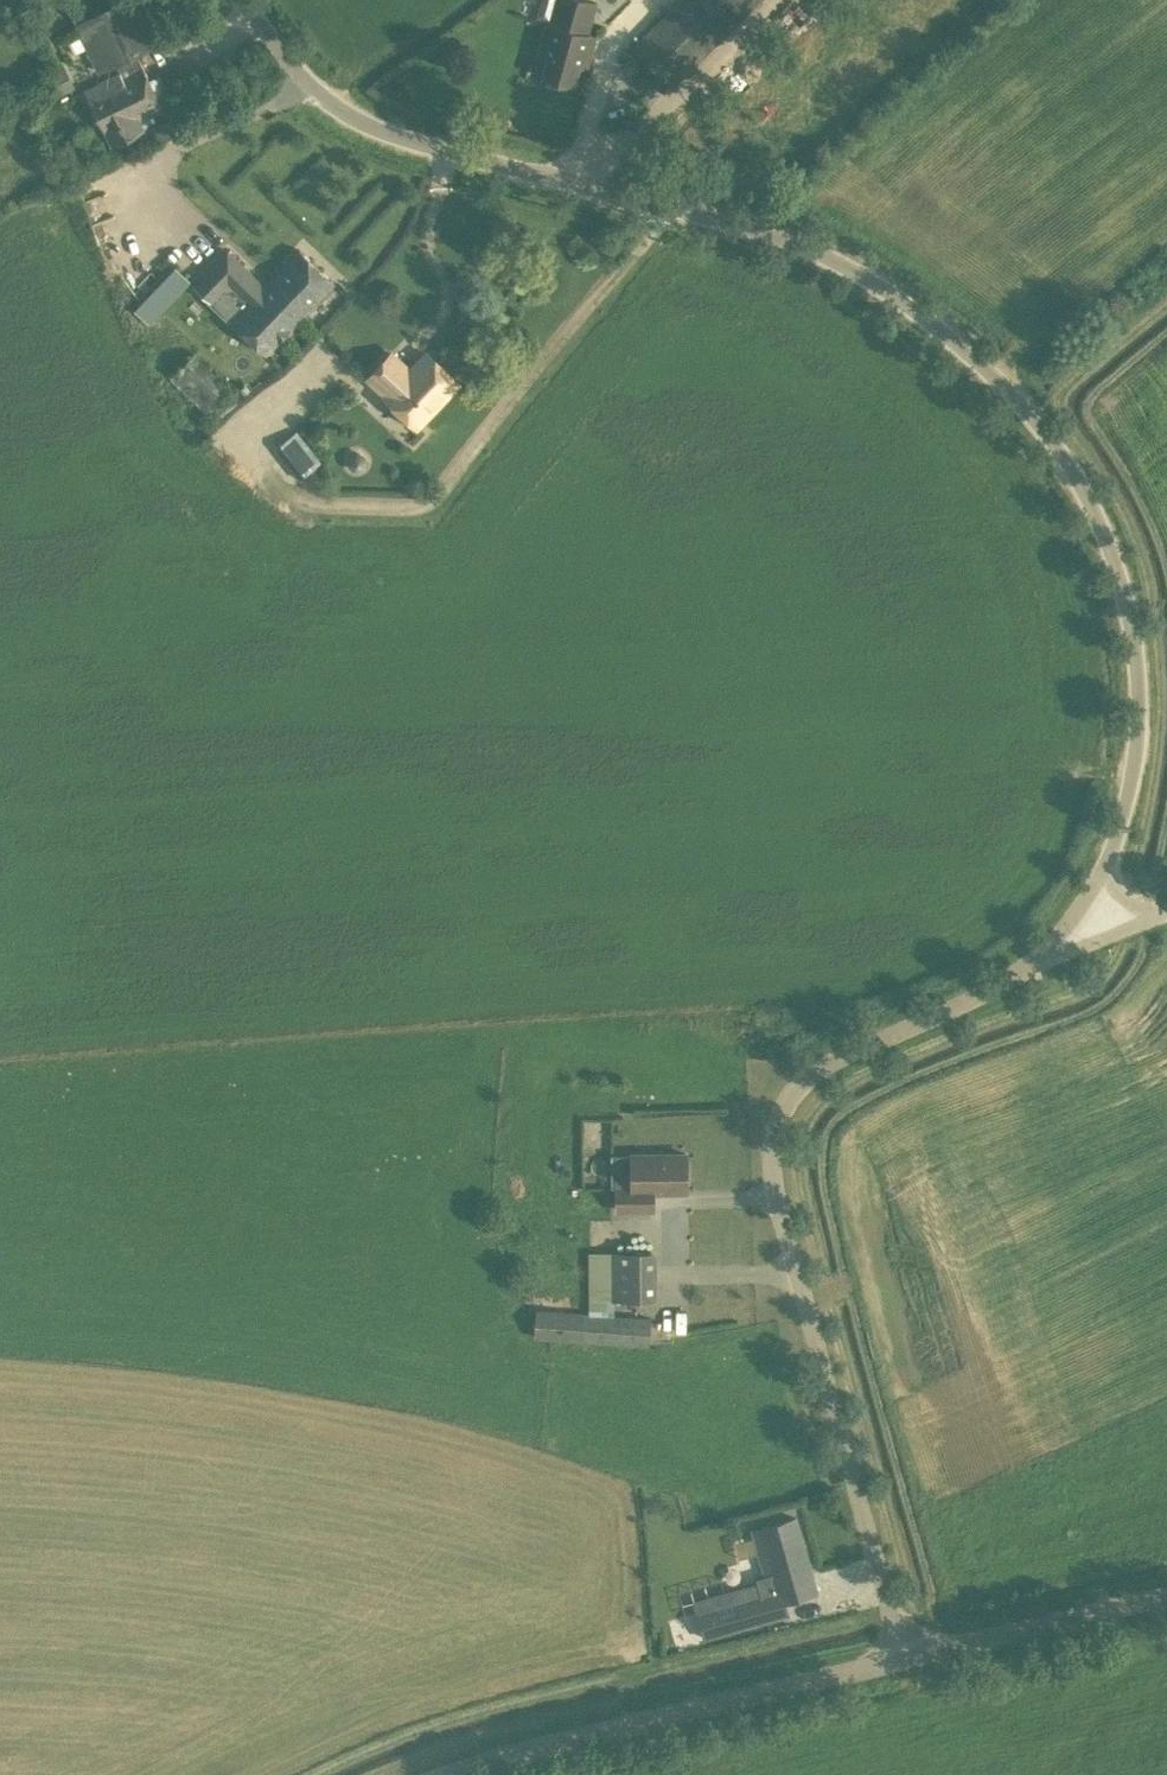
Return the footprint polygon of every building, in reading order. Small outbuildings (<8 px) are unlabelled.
[(142,0),(126,0),(75,25),(82,41),(98,74),(115,66),(118,71),(82,90),(111,146),(144,129),(142,125),(166,109),(136,55),(162,42),(142,0)] [(524,9),(548,14),(551,0),(526,0),(524,9)] [(543,76),(549,78),(547,83),(566,89),(568,83),(573,85),(598,2),(590,0),(558,0),(552,23),(548,22),(539,54),(549,57),(543,76)] [(631,47),(673,87),(708,53),(761,0),(677,0),(667,11),(631,47)] [(54,98),(76,87),(65,65),(43,76),(54,98)] [(174,116),(152,126),(158,140),(180,129),(174,116)] [(336,283),(298,247),(263,280),(228,248),(193,284),(212,303),(228,287),(244,301),(228,317),(266,355),(336,283)] [(170,377),(207,415),(231,391),(233,388),(195,351),(170,377)] [(410,370),(391,353),(368,377),(386,394),(385,395),(417,425),(457,382),(426,353),(410,370)] [(301,478),(321,462),(309,446),(288,462),(301,478)] [(365,464),(365,458),(360,454),(354,453),(350,458),(349,464),(354,469),(360,469),(365,464)] [(1062,981),(1063,981),(1064,981),(1072,978),(1072,977),(1074,977),(1070,965),(1057,970),(1062,981)] [(685,1151),(630,1151),(630,1188),(612,1188),(613,1211),(654,1210),(654,1190),(686,1190),(685,1151)] [(653,1302),(653,1252),(612,1252),(612,1302),(653,1302)] [(534,1338),(649,1347),(652,1316),(536,1308),(534,1338)] [(756,1578),(757,1581),(736,1587),(739,1600),(738,1600),(745,1626),(787,1615),(783,1600),(816,1590),(808,1562),(806,1563),(798,1535),(800,1534),(795,1517),(752,1529),(765,1575),(756,1578)]
